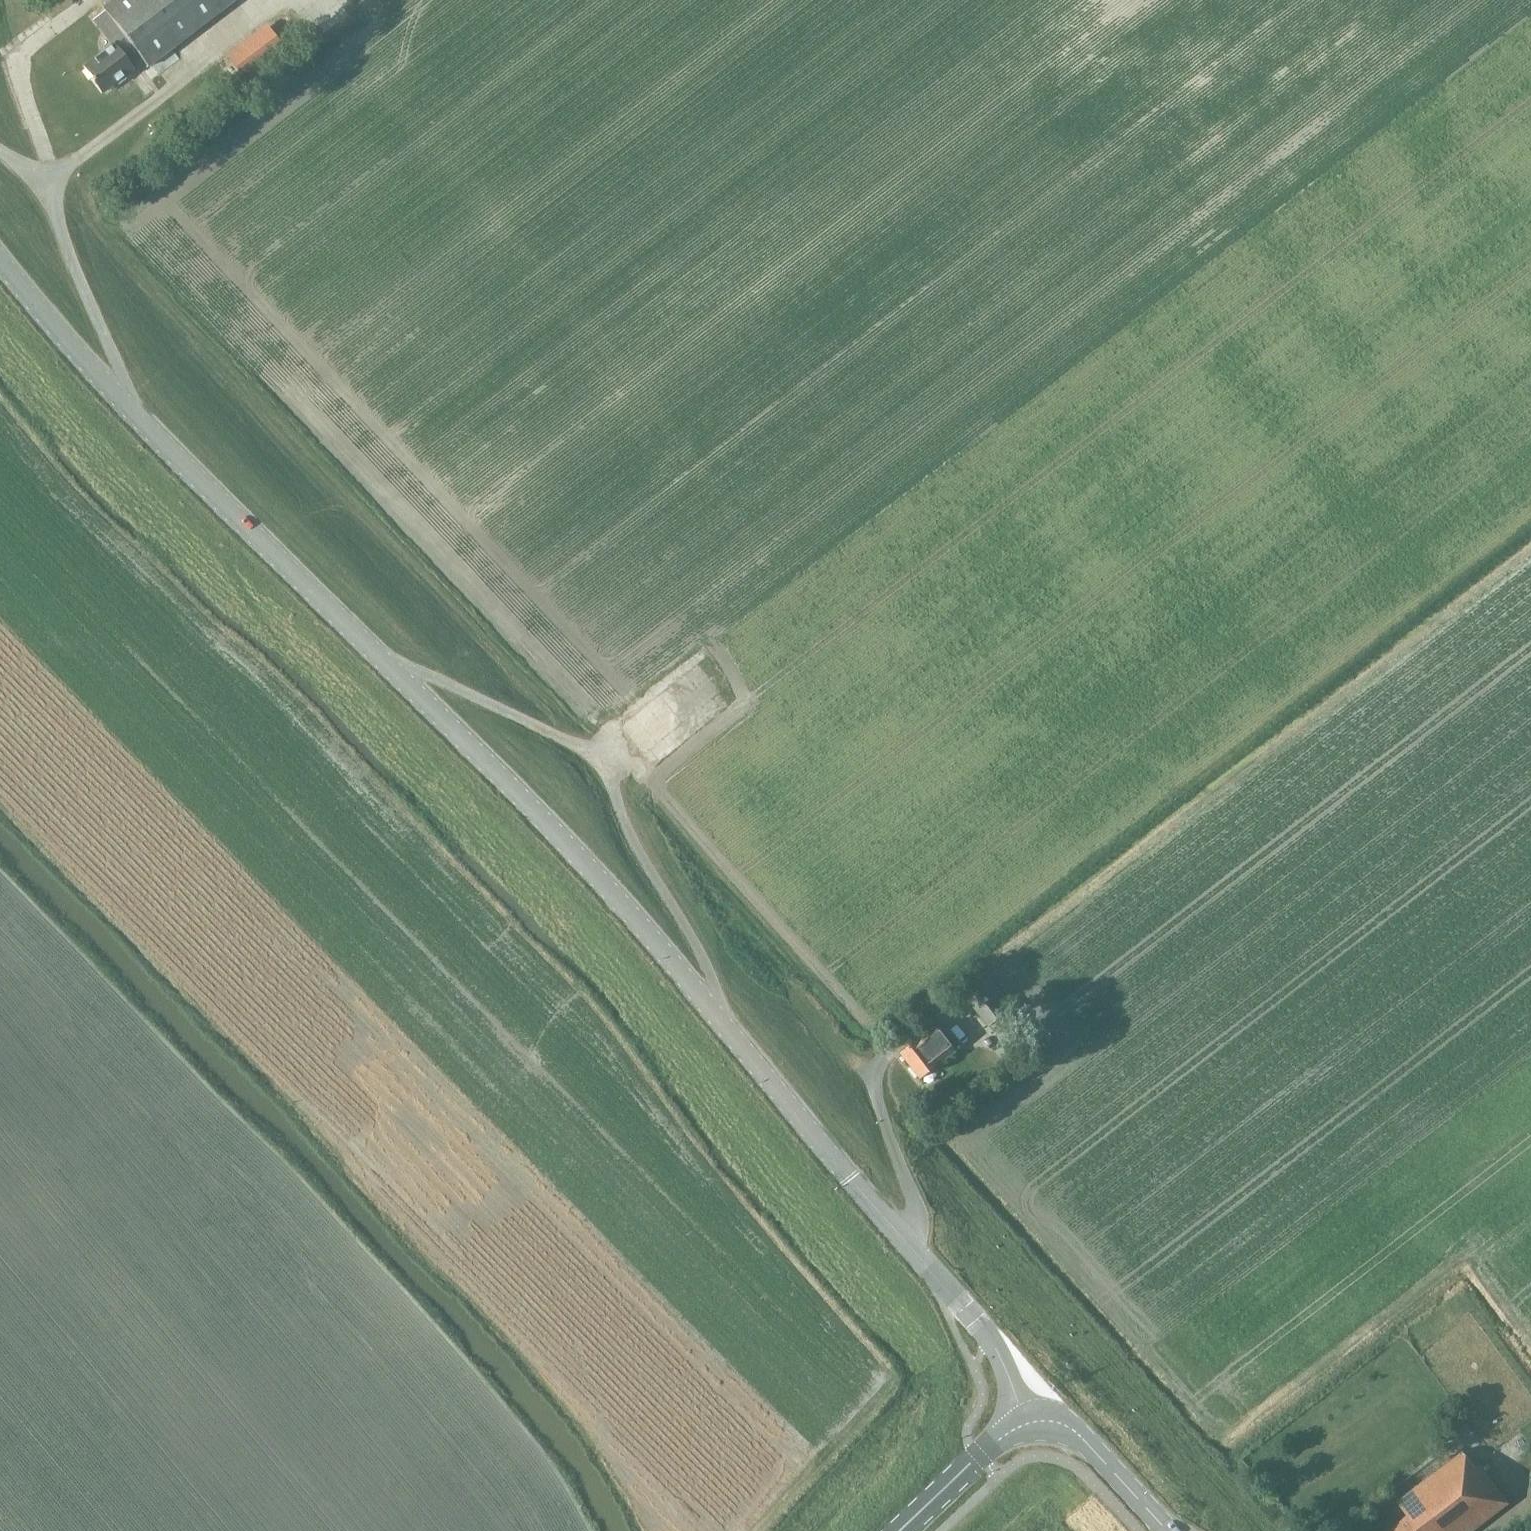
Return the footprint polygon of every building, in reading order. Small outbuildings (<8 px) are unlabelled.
[(235,0),(113,0),(102,8),(104,11),(124,37),(148,67),(235,0)] [(104,11),(92,21),(111,46),(115,43),(124,37),(104,11)] [(266,24),(226,55),(244,79),(285,48),(266,24)] [(111,46),(83,66),(102,92),(133,69),(115,43),(111,46)] [(1008,1011),(988,984),(979,973),(960,988),(989,1026),(1008,1011)] [(920,1078),(947,1057),(955,1050),(937,1026),(901,1054),(920,1078)] [(1509,1502),(1481,1464),(1477,1467),(1464,1450),(1398,1500),(1409,1515),(1387,1530),(1471,1530),(1509,1502)]
